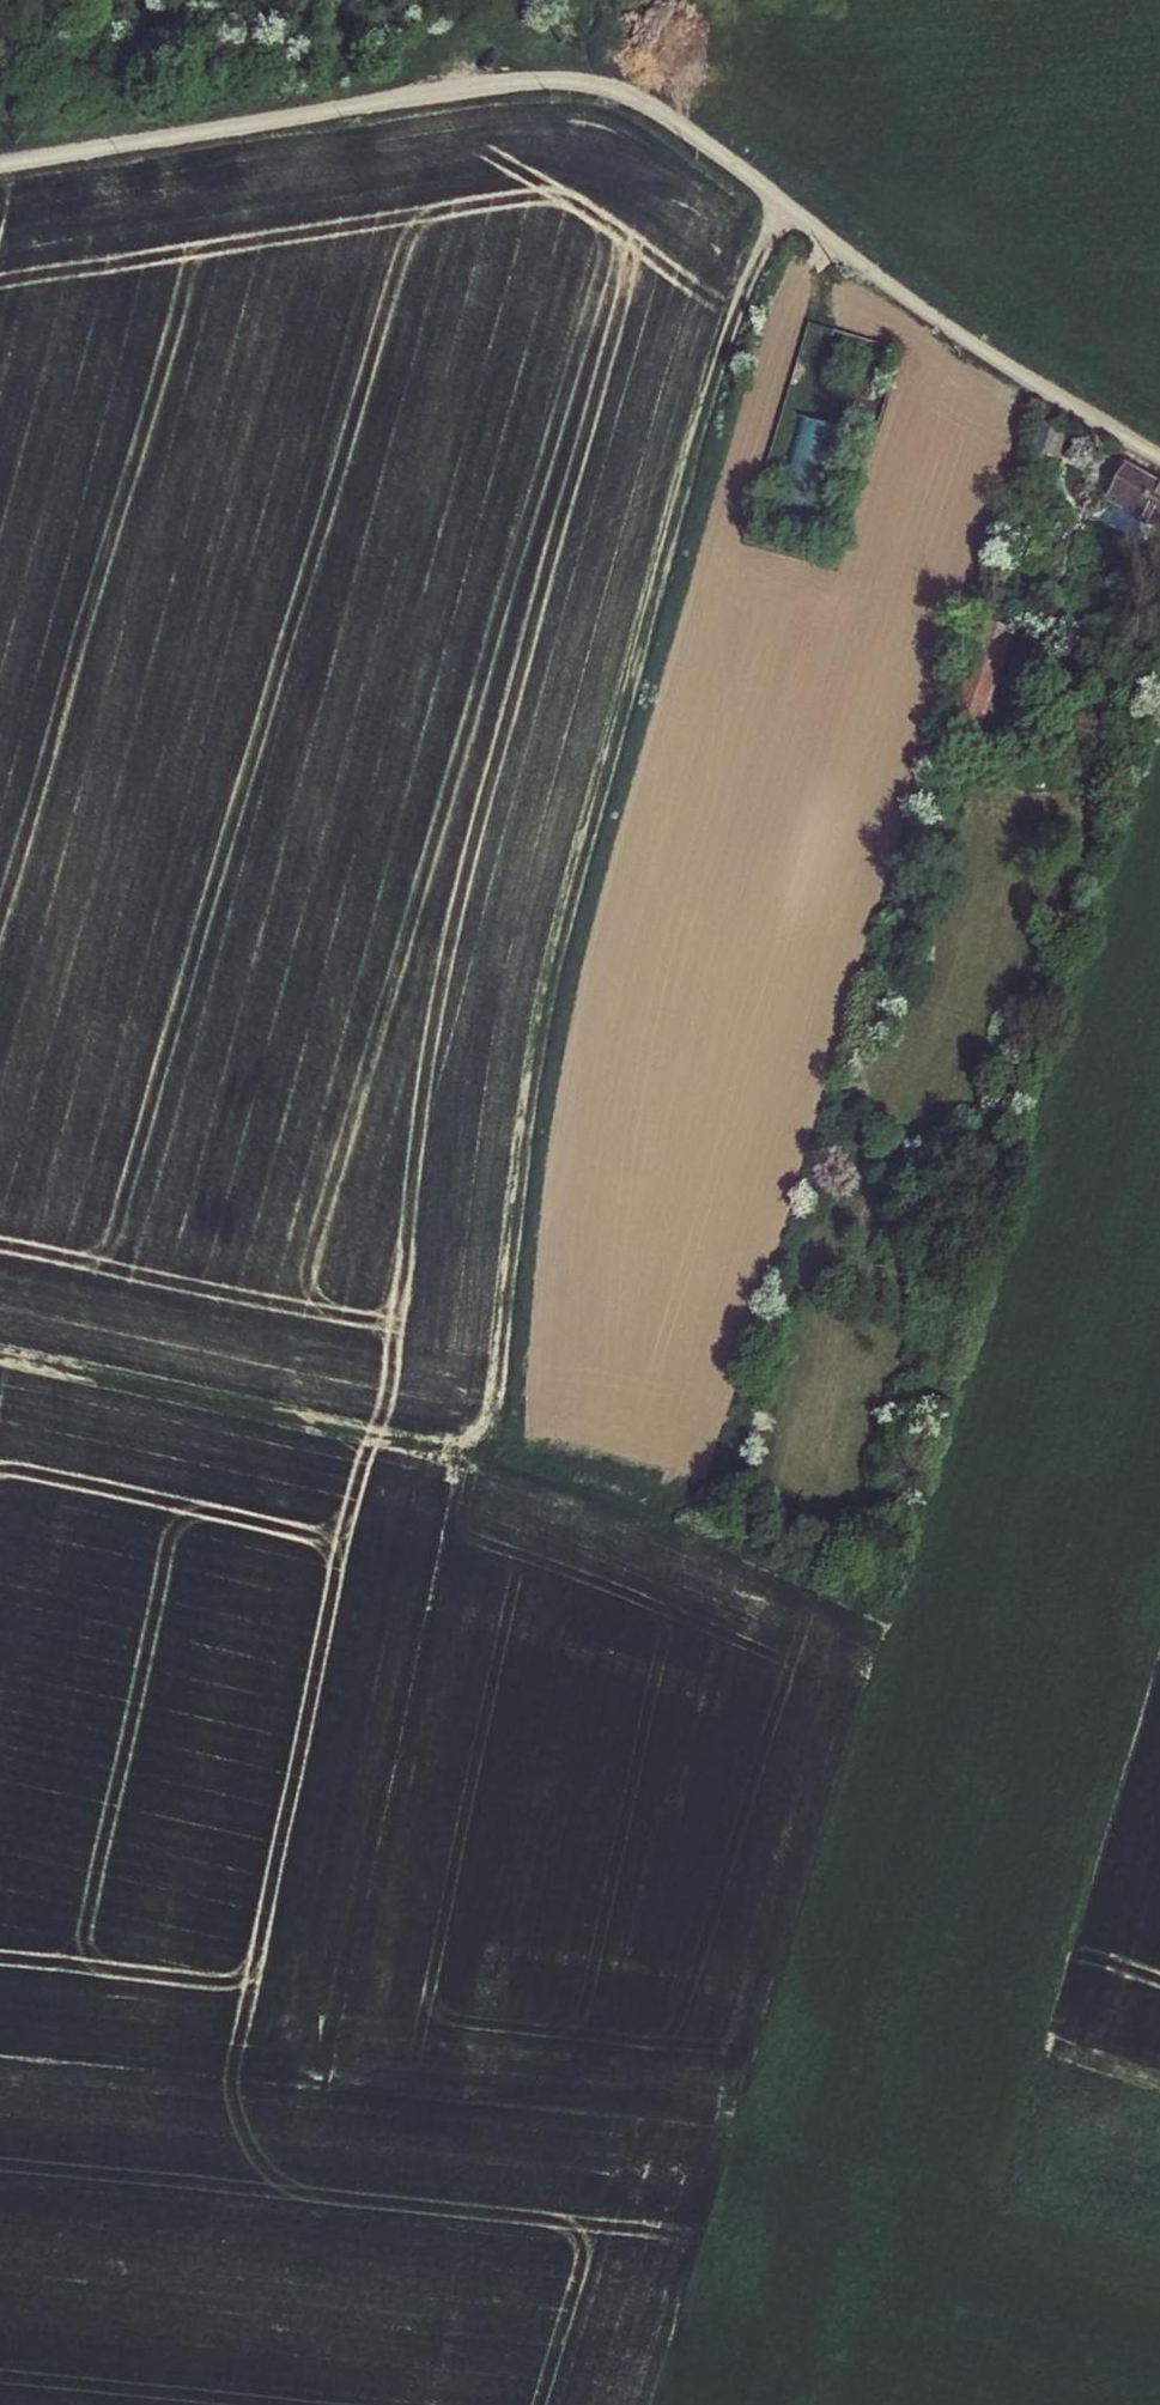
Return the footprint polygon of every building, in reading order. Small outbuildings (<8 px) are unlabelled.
[(1129,466),(1110,495),(1159,526),(1159,484),(1129,466)] [(987,730),(1017,627),(985,618),(955,721),(987,730)]
